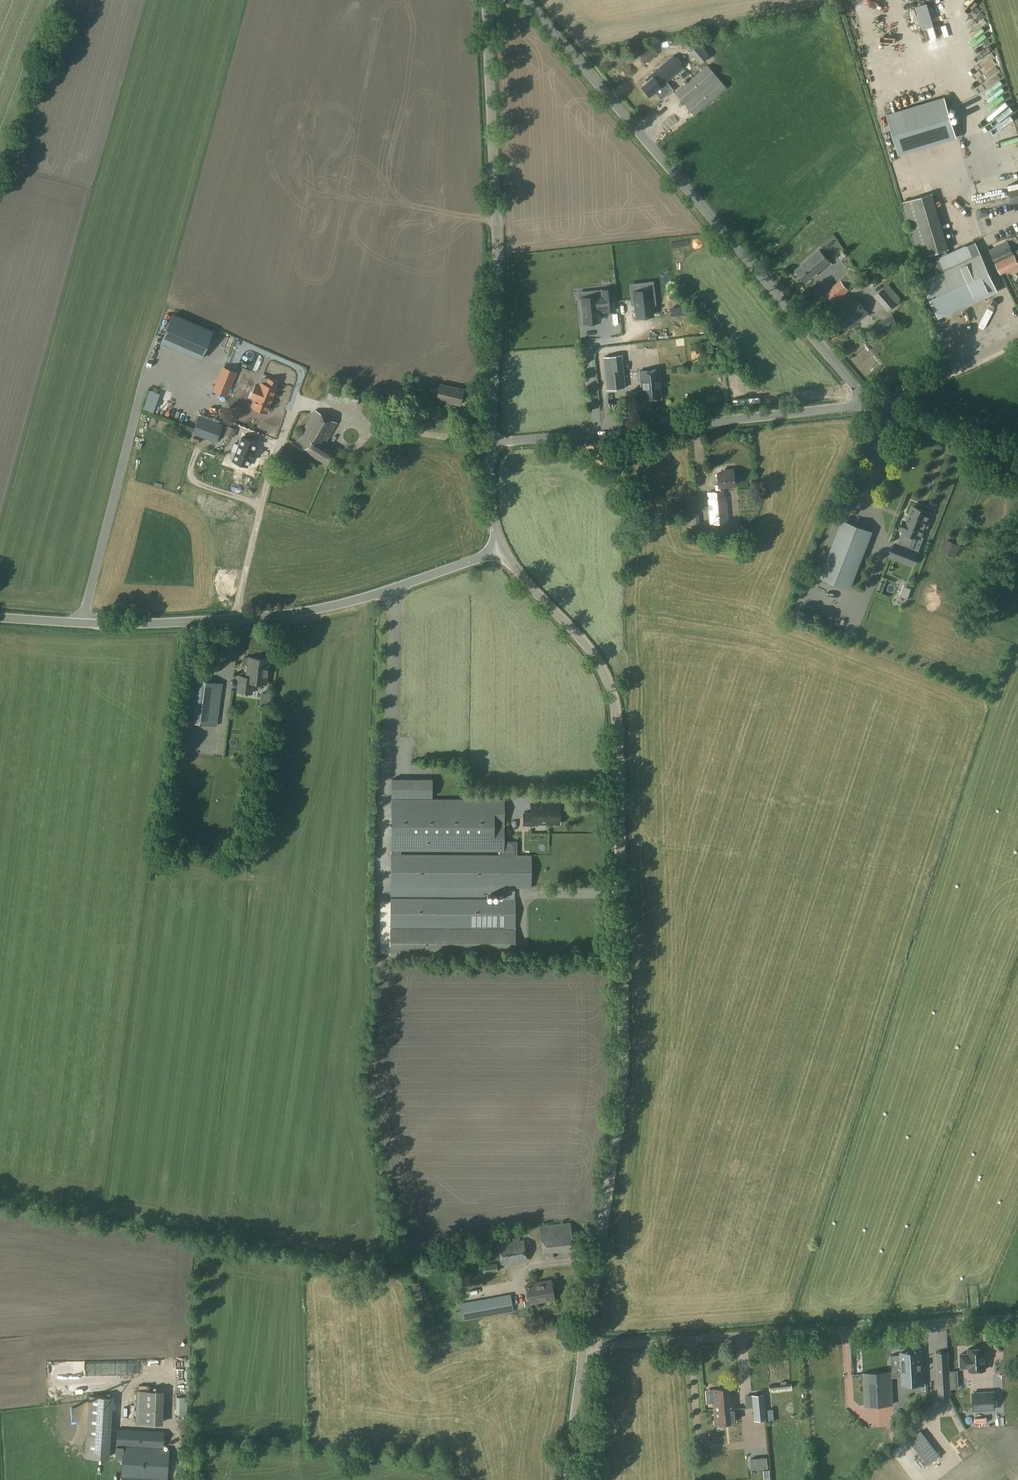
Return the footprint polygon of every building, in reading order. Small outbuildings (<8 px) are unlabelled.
[(699,42),(689,51),(700,63),(710,55),(699,42)] [(651,44),(637,55),(645,64),(657,53),(651,44)] [(673,55),(655,70),(655,71),(662,79),(666,84),(684,69),(673,55)] [(707,65),(674,93),(694,117),(727,89),(707,65)] [(646,81),(640,86),(649,96),(660,85),(658,83),(662,79),(655,71),(644,79),(646,81)] [(944,96),(886,114),(898,155),(956,138),(944,96)] [(1010,192),(1012,203),(1017,201),(1017,190),(1010,192)] [(931,193),(902,202),(919,259),(947,249),(931,193)] [(1001,275),(1017,267),(1017,263),(1008,241),(989,250),(1001,275)] [(976,242),(923,266),(928,277),(981,253),(976,242)] [(819,251),(795,272),(805,284),(829,263),(819,251)] [(981,253),(928,277),(922,280),(939,320),(998,292),(981,253)] [(845,276),(826,293),(835,303),(854,286),(845,276)] [(599,288),(582,290),(584,314),(601,312),(600,302),(605,302),(616,301),(614,279),(603,280),(603,288),(599,288)] [(649,281),(632,284),(635,308),(652,306),(650,296),(654,296),(653,287),(649,288),(649,281)] [(888,284),(883,288),(897,304),(901,300),(888,284)] [(883,288),(874,296),(888,312),(897,304),(883,288)] [(856,298),(834,317),(846,331),(868,312),(856,298)] [(173,314),(161,342),(200,359),(212,331),(173,314)] [(893,314),(876,323),(881,333),(898,324),(893,314)] [(623,355),(605,357),(609,390),(627,387),(623,355)] [(235,373),(223,368),(214,390),(226,395),(235,373)] [(660,370),(640,372),(642,393),(643,393),(644,399),(661,397),(660,387),(661,387),(660,370)] [(258,382),(253,395),(258,397),(255,405),(269,410),(278,386),(277,386),(279,380),(270,377),(266,375),(263,384),(258,382)] [(463,389),(440,384),(436,399),(459,405),(463,389)] [(240,410),(247,389),(235,385),(229,406),(240,410)] [(314,411),(295,444),(323,461),(329,451),(323,447),(337,424),(314,411)] [(222,425),(199,416),(193,431),(217,440),(222,425)] [(268,426),(276,427),(278,418),(269,417),(268,426)] [(258,444),(244,438),(240,446),(236,444),(233,451),(238,453),(234,460),(249,466),(252,459),(253,459),(256,452),(255,451),(258,444)] [(716,492),(707,492),(710,523),(728,522),(726,497),(724,497),(723,486),(734,485),(733,469),(725,470),(725,473),(717,474),(718,484),(715,485),(716,492)] [(926,521),(929,513),(913,507),(907,522),(904,521),(901,529),(904,530),(899,545),(895,544),(891,556),(912,564),(917,552),(910,549),(915,535),(920,537),(923,529),(926,530),(929,522),(926,521)] [(871,532),(843,521),(821,577),(849,588),(871,532)] [(956,557),(961,546),(946,539),(941,550),(956,557)] [(253,682),(266,684),(270,660),(249,657),(246,677),(240,676),(238,691),(252,693),(253,682)] [(216,725),(222,683),(189,679),(183,721),(216,725)] [(391,779),(391,850),(503,850),(503,797),(401,797),(401,795),(431,795),(431,779),(391,779)] [(524,813),(524,826),(532,826),(532,824),(559,824),(559,803),(532,803),(532,813),(524,813)] [(391,898),(390,956),(515,957),(515,888),(531,888),(531,855),(391,855),(391,896),(484,897),(484,893),(498,893),(498,899),(391,898)] [(377,944),(380,959),(387,958),(383,943),(377,944)] [(498,1271),(524,1270),(523,1258),(498,1259),(498,1271)] [(551,1280),(527,1284),(530,1303),(554,1299),(551,1280)] [(423,1282),(413,1284),(416,1299),(426,1297),(423,1282)] [(510,1294),(460,1303),(464,1320),(513,1311),(510,1294)] [(969,1353),(960,1354),(961,1367),(970,1367),(970,1370),(985,1369),(984,1347),(968,1348),(969,1353)] [(948,1349),(936,1350),(938,1382),(950,1381),(948,1349)] [(922,1351),(900,1352),(902,1384),(924,1383),(922,1351)] [(894,1404),(891,1371),(863,1373),(865,1405),(894,1404)] [(715,1402),(713,1402),(715,1423),(736,1421),(733,1395),(731,1395),(730,1386),(714,1388),(715,1402)] [(136,1421),(160,1421),(160,1389),(136,1389),(136,1421)] [(996,1409),(995,1392),(973,1393),(974,1410),(996,1409)] [(766,1393),(754,1394),(756,1419),(768,1418),(768,1411),(766,1393)] [(187,1397),(176,1397),(175,1433),(185,1434),(187,1397)] [(898,1410),(891,1416),(896,1422),(903,1415),(898,1410)] [(115,1444),(123,1444),(121,1479),(167,1479),(168,1447),(162,1446),(163,1430),(115,1427),(115,1444)] [(910,1437),(932,1464),(941,1457),(919,1430),(910,1437)] [(86,1457),(106,1458),(108,1437),(87,1436),(86,1457)] [(914,1465),(920,1468),(924,1460),(918,1457),(914,1465)] [(780,1460),(770,1460),(771,1468),(780,1467),(780,1460)] [(884,1474),(888,1479),(905,1479),(896,1466),(884,1474)]
